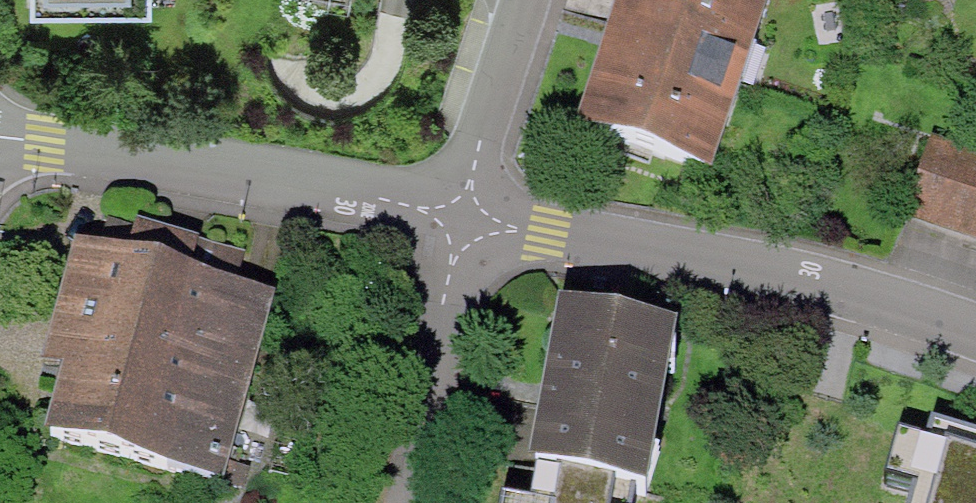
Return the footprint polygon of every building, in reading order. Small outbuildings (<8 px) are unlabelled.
[(5,26),(168,28),(168,0),(5,0),(5,26)] [(756,0),(628,0),(585,143),(716,182),(769,4),(756,0)] [(932,149),(907,224),(975,247),(975,164),(932,149)] [(126,246),(76,232),(44,355),(65,361),(47,427),(227,474),(277,288),(239,278),(247,247),(134,217),(126,246)] [(566,321),(533,502),(650,502),(679,342),(566,321)] [(938,443),(922,502),(975,502),(975,453),(938,443)]
